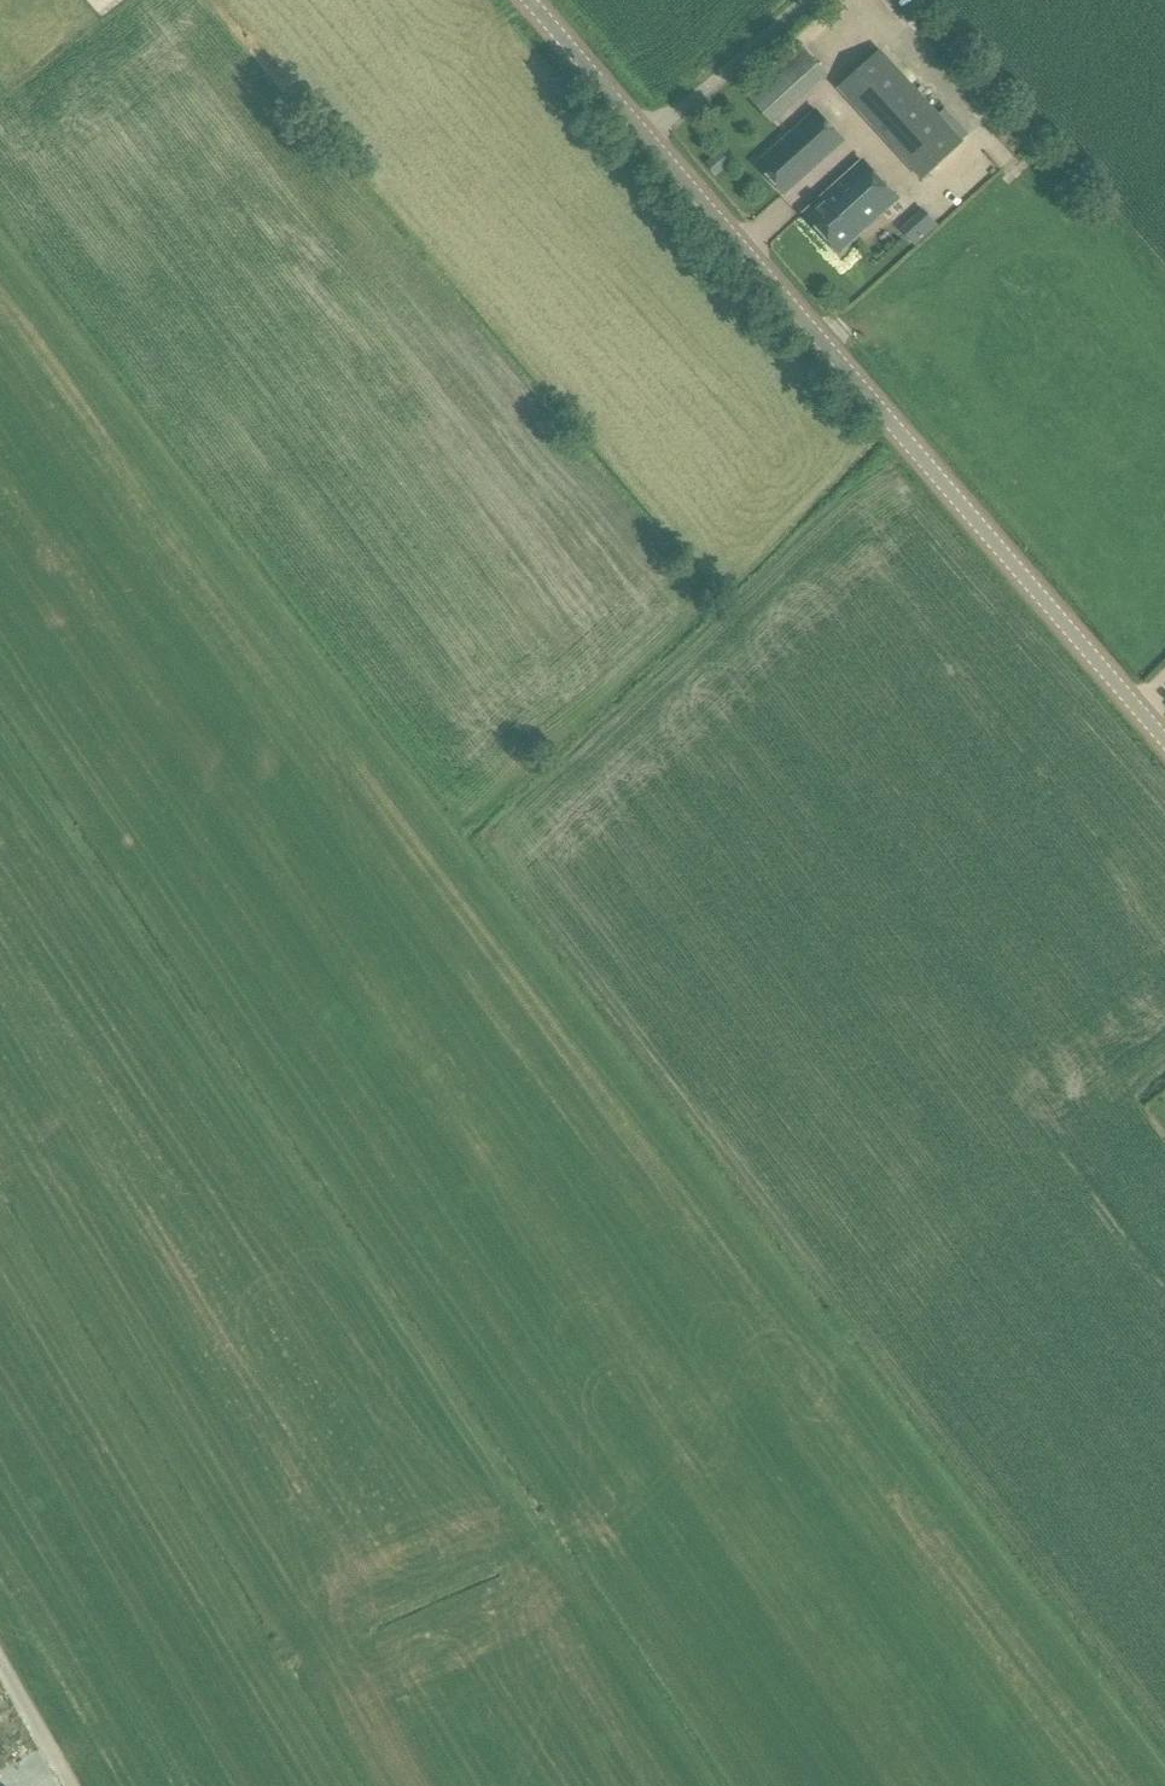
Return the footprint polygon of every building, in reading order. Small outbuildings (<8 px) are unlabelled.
[(804,46),(749,95),(774,124),(829,73),(804,46)] [(881,50),(839,87),(923,180),(964,141),(881,50)] [(818,108),(757,161),(786,194),(846,140),(818,108)] [(1026,142),(1037,132),(1027,120),(1015,130),(1026,142)] [(716,174),(727,165),(717,153),(706,162),(716,174)] [(864,160),(806,212),(841,251),(899,199),(864,160)]
